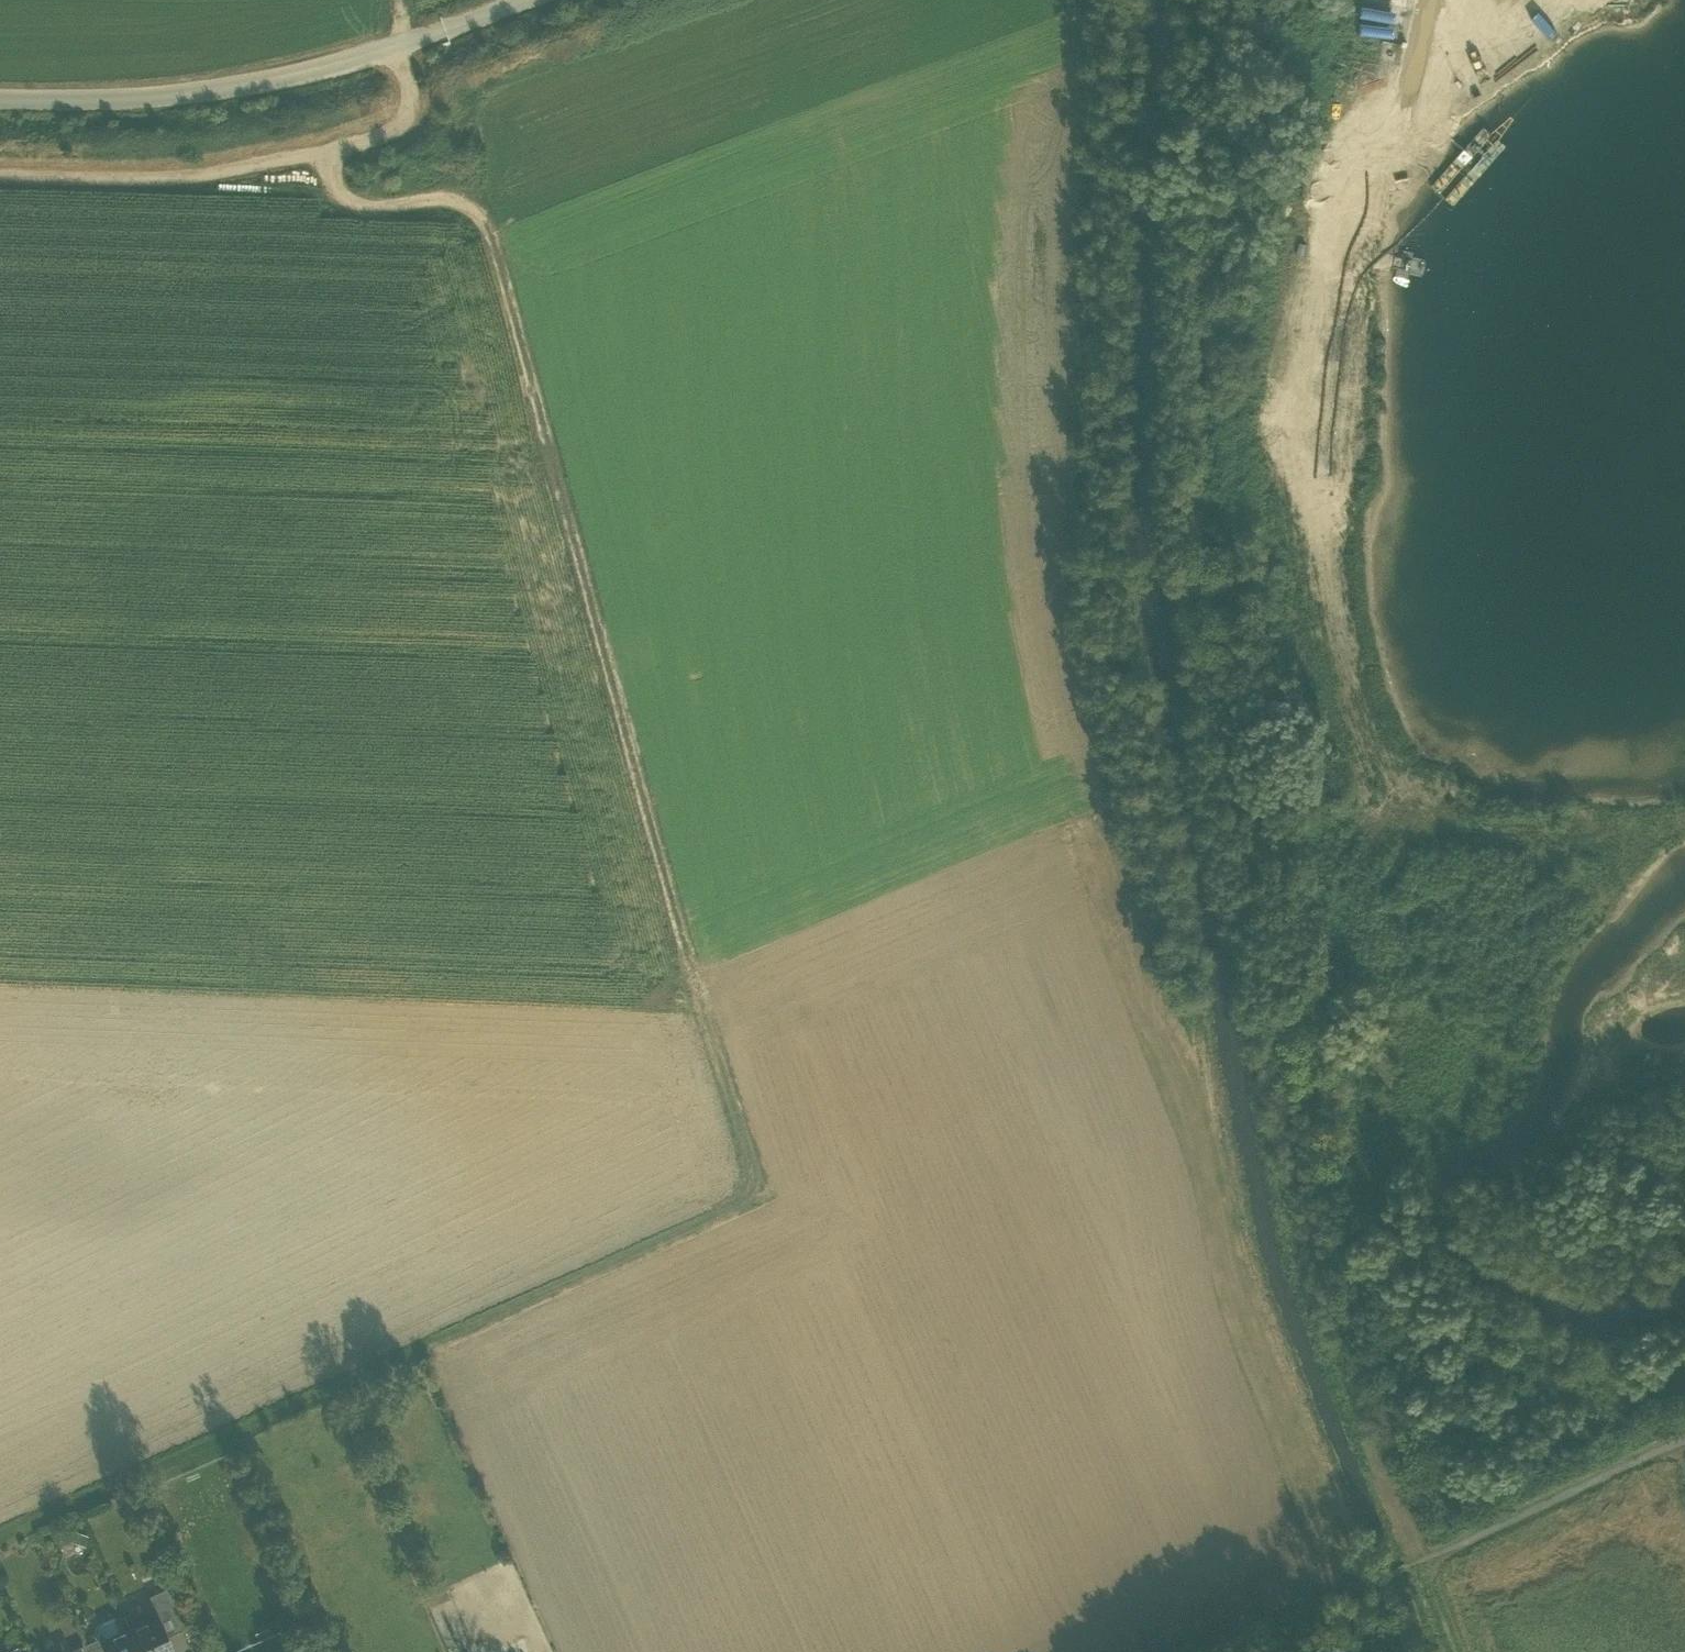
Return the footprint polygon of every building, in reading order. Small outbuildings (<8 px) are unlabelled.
[(1395,38),(1401,0),(1359,0),(1354,31),(1395,38)] [(159,1616),(168,1637),(187,1628),(169,1588),(149,1597),(158,1616),(159,1616)] [(129,1629),(140,1651),(175,1651),(168,1637),(159,1616),(158,1616),(129,1629)] [(99,1639),(100,1642),(125,1631),(119,1618),(118,1619),(114,1617),(97,1624),(95,1629),(94,1630),(98,1639),(99,1639)] [(129,1629),(125,1631),(100,1642),(104,1651),(140,1651),(129,1629)] [(90,1651),(104,1651),(100,1642),(99,1639),(98,1639),(86,1644),(90,1651)]
